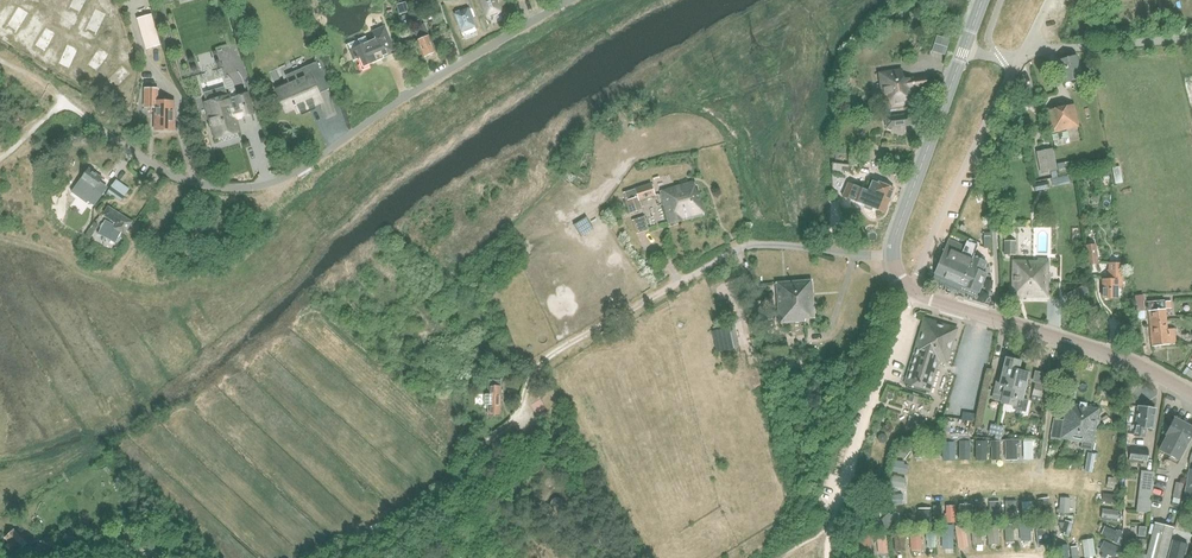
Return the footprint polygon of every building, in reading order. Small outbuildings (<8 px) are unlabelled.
[(486,18),(502,12),(497,0),(479,0),(486,18)] [(408,12),(405,2),(399,3),(399,1),(395,2),(399,15),(408,12)] [(20,3),(8,21),(18,27),(30,9),(20,3)] [(93,5),(84,24),(94,30),(104,10),(93,5)] [(468,7),(454,13),(461,32),(475,27),(468,7)] [(136,18),(145,49),(161,44),(152,14),(136,18)] [(400,17),(402,22),(408,39),(415,37),(406,14),(400,17)] [(46,23),(35,42),(45,48),(56,29),(46,23)] [(412,28),(416,37),(415,38),(416,41),(417,40),(424,56),(436,51),(424,23),(412,28)] [(350,43),(346,45),(353,61),(357,59),(362,70),(370,66),(369,63),(384,57),(396,51),(385,25),(372,31),(375,38),(368,42),(365,36),(350,43)] [(67,41),(57,60),(68,65),(77,46),(67,41)] [(99,45),(89,64),(100,69),(110,50),(99,45)] [(1059,61),(1065,82),(1083,77),(1077,55),(1059,61)] [(117,62),(111,83),(122,86),(128,66),(117,62)] [(316,103),(316,102),(312,94),(327,88),(315,62),(285,75),(288,82),(276,88),(285,108),(294,104),(295,107),(296,107),(298,111),(316,103)] [(916,105),(916,102),(914,89),(927,87),(925,76),(904,79),(902,70),(879,74),(885,110),(916,105)] [(155,130),(174,130),(174,101),(157,101),(157,88),(145,88),(144,107),(155,107),(155,130)] [(206,101),(205,102),(208,111),(216,138),(239,131),(234,117),(241,115),(242,116),(253,113),(247,94),(236,97),(232,98),(230,94),(227,95),(206,101)] [(1052,133),(1058,132),(1058,133),(1051,134),(1054,146),(1070,143),(1067,131),(1061,132),(1061,131),(1080,127),(1075,104),(1047,110),(1052,133)] [(886,117),(887,128),(913,126),(912,114),(886,117)] [(1052,150),(1037,153),(1041,173),(1056,170),(1052,150)] [(1057,164),(1059,174),(1086,169),(1084,159),(1076,161),(1075,160),(1057,164)] [(831,163),(831,170),(848,171),(851,171),(851,165),(848,165),(848,164),(831,163)] [(78,183),(71,192),(86,203),(87,201),(93,206),(107,188),(99,183),(103,178),(89,168),(78,183)] [(116,179),(105,194),(111,199),(113,196),(121,201),(129,189),(116,179)] [(868,190),(863,203),(884,211),(894,187),(873,179),(868,190)] [(1033,184),(1034,191),(1049,187),(1048,181),(1033,184)] [(623,192),(629,213),(642,209),(640,201),(655,195),(651,182),(634,188),(634,189),(623,192)] [(661,190),(670,224),(705,215),(698,191),(696,191),(694,182),(661,190)] [(843,193),(842,195),(843,195),(863,203),(868,190),(849,182),(849,183),(848,182),(847,183),(848,184),(846,188),(845,188),(845,189),(846,189),(844,194),(843,193)] [(116,225),(113,224),(112,227),(121,233),(125,235),(133,220),(128,217),(129,216),(124,213),(123,214),(108,206),(102,214),(117,224),(116,225)] [(593,228),(589,220),(586,216),(575,223),(582,235),(593,228)] [(644,216),(632,220),(636,234),(649,230),(644,216)] [(112,227),(113,224),(105,220),(98,234),(116,243),(121,233),(112,227)] [(949,239),(936,272),(961,284),(979,292),(987,273),(982,271),(986,262),(972,255),(976,244),(967,240),(965,245),(949,239)] [(1005,254),(1016,255),(1016,241),(1005,241),(1005,254)] [(977,244),(973,255),(984,260),(989,248),(977,244)] [(1086,246),(1088,264),(1098,263),(1095,245),(1086,246)] [(1012,297),(1048,297),(1049,259),(1038,259),(1038,260),(1013,260),(1012,297)] [(1122,287),(1122,264),(1109,263),(1109,279),(1103,279),(1103,298),(1118,298),(1118,287),(1122,287)] [(806,318),(815,318),(812,280),(776,282),(779,323),(806,320),(806,318)] [(1083,302),(1076,289),(1064,295),(1071,308),(1083,302)] [(1164,298),(1148,300),(1149,310),(1148,310),(1152,347),(1176,345),(1175,329),(1167,330),(1165,309),(1165,308),(1165,303),(1164,298)] [(947,362),(957,329),(925,319),(905,384),(930,392),(939,360),(947,362)] [(735,326),(712,331),(716,352),(739,347),(735,326)] [(998,383),(994,398),(1003,400),(1002,402),(1009,404),(1017,371),(1019,362),(1007,359),(1001,384),(998,383)] [(1017,371),(1009,404),(1014,405),(1013,408),(1019,410),(1025,411),(1028,401),(1022,399),(1028,374),(1017,371)] [(500,416),(501,386),(502,380),(490,380),(489,415),(500,416)] [(1035,383),(1030,401),(1044,404),(1049,386),(1035,383)] [(1053,418),(1050,436),(1050,437),(1050,439),(1060,441),(1060,439),(1082,442),(1080,449),(1091,451),(1099,409),(1067,403),(1064,420),(1053,418)] [(1152,428),(1155,409),(1152,409),(1152,407),(1147,407),(1146,408),(1138,407),(1137,417),(1136,416),(1134,435),(1142,436),(1144,427),(1152,428)] [(1106,416),(1100,419),(1104,424),(1109,421),(1106,416)] [(1165,434),(1157,450),(1179,461),(1187,446),(1191,436),(1191,427),(1174,417),(1169,427),(1166,426),(1163,433),(1165,434)] [(949,435),(951,422),(943,421),(940,441),(970,439),(969,433),(949,435)] [(968,432),(973,433),(976,424),(970,423),(968,432)] [(988,433),(996,435),(998,425),(990,424),(988,433)] [(998,425),(996,435),(995,439),(1001,440),(1004,427),(998,425)] [(1017,444),(1019,444),(1019,439),(1005,439),(1005,460),(1017,460),(1017,444)] [(991,447),(991,460),(1000,460),(1000,440),(990,441),(990,447),(991,447)] [(958,460),(969,460),(969,441),(959,441),(958,460)] [(977,441),(976,460),(985,460),(985,451),(988,451),(988,447),(985,447),(985,441),(977,441)] [(1023,441),(1023,459),(1033,458),(1033,441),(1023,441)] [(953,453),(954,453),(954,442),(942,442),(943,461),(953,460),(953,453)] [(921,449),(924,449),(923,443),(912,445),(914,458),(922,457),(921,449)] [(926,443),(927,459),(938,459),(937,443),(926,443)] [(894,451),(905,459),(910,452),(900,444),(894,451)] [(1130,459),(1147,461),(1148,451),(1131,449),(1130,459)] [(892,471),(907,473),(908,465),(901,464),(901,461),(893,460),(892,471)] [(1136,512),(1148,513),(1154,473),(1142,471),(1136,512)] [(890,486),(905,489),(906,478),(891,476),(890,486)] [(1106,487),(1120,489),(1121,479),(1108,477),(1106,487)] [(1173,496),(1180,497),(1182,484),(1175,483),(1173,496)] [(1103,493),(1102,501),(1105,502),(1105,503),(1110,503),(1110,502),(1117,503),(1118,495),(1103,493)] [(885,495),(886,505),(903,504),(902,494),(885,495)] [(1038,499),(1040,514),(1050,513),(1048,497),(1038,499)] [(1058,513),(1069,514),(1070,498),(1060,497),(1058,513)] [(1005,500),(1005,517),(1005,520),(1017,520),(1016,500),(1005,500)] [(989,509),(987,509),(988,515),(989,515),(989,516),(992,516),(992,519),(997,519),(997,516),(1000,516),(1000,501),(989,501),(989,509)] [(1035,513),(1033,513),(1032,501),(1021,502),(1022,514),(1024,514),(1024,518),(1037,518),(1037,514),(1035,515),(1035,513)] [(974,503),(975,519),(985,518),(984,502),(974,503)] [(960,505),(959,521),(970,521),(970,517),(971,517),(971,513),(970,513),(970,504),(960,505)] [(932,523),(941,523),(941,505),(932,505),(932,523)] [(946,505),(946,519),(946,522),(954,522),(954,505),(946,505)] [(930,510),(918,510),(918,523),(930,523),(930,510)] [(895,520),(900,517),(896,511),(891,515),(889,513),(881,518),(882,527),(900,526),(895,520)] [(1102,519),(1119,522),(1120,513),(1103,511),(1102,519)] [(902,526),(913,526),(913,513),(905,513),(905,517),(902,517),(902,526)] [(1065,521),(1059,520),(1059,522),(1060,527),(1063,528),(1061,534),(1068,537),(1073,523),(1066,520),(1065,521)] [(1030,528),(1038,528),(1037,522),(1019,523),(1020,541),(1031,541),(1030,528)] [(1173,528),(1155,523),(1147,555),(1142,554),(1142,556),(1134,554),(1133,557),(1165,557),(1173,528)] [(955,525),(959,548),(968,547),(964,524),(955,525)] [(1014,529),(1017,529),(1017,524),(1004,525),(1005,543),(1014,542),(1014,529)] [(942,548),(952,548),(952,525),(942,525),(942,548)] [(970,526),(972,544),(982,543),(980,525),(970,526)] [(987,526),(987,529),(988,544),(999,544),(998,528),(998,525),(987,526)] [(1034,529),(1036,545),(1050,544),(1048,527),(1034,529)] [(1105,527),(1101,534),(1114,539),(1113,542),(1122,546),(1123,532),(1119,530),(1118,532),(1105,527)] [(5,536),(9,541),(4,545),(11,552),(15,547),(18,550),(27,541),(14,528),(5,536)] [(910,530),(911,551),(921,550),(920,529),(910,530)] [(926,529),(926,547),(936,547),(935,529),(926,529)] [(894,537),(895,552),(905,551),(904,532),(890,534),(891,537),(894,537)] [(857,536),(859,554),(872,552),(870,535),(857,536)] [(876,536),(878,554),(888,553),(886,535),(876,536)] [(1082,540),(1084,557),(1095,556),(1093,538),(1082,540)] [(1127,538),(1126,548),(1146,549),(1146,539),(1127,538)] [(1168,557),(1183,557),(1187,544),(1172,540),(1168,557)] [(1103,552),(1101,556),(1105,557),(1106,557),(1108,555),(1113,557),(1118,548),(1104,541),(1099,550),(1103,552)] [(24,553),(28,557),(30,557),(42,549),(38,543),(37,542),(35,543),(24,553)] [(1058,557),(1067,557),(1069,557),(1067,544),(1056,545),(1058,557)] [(1077,546),(1070,547),(1072,557),(1079,557),(1077,546)]
